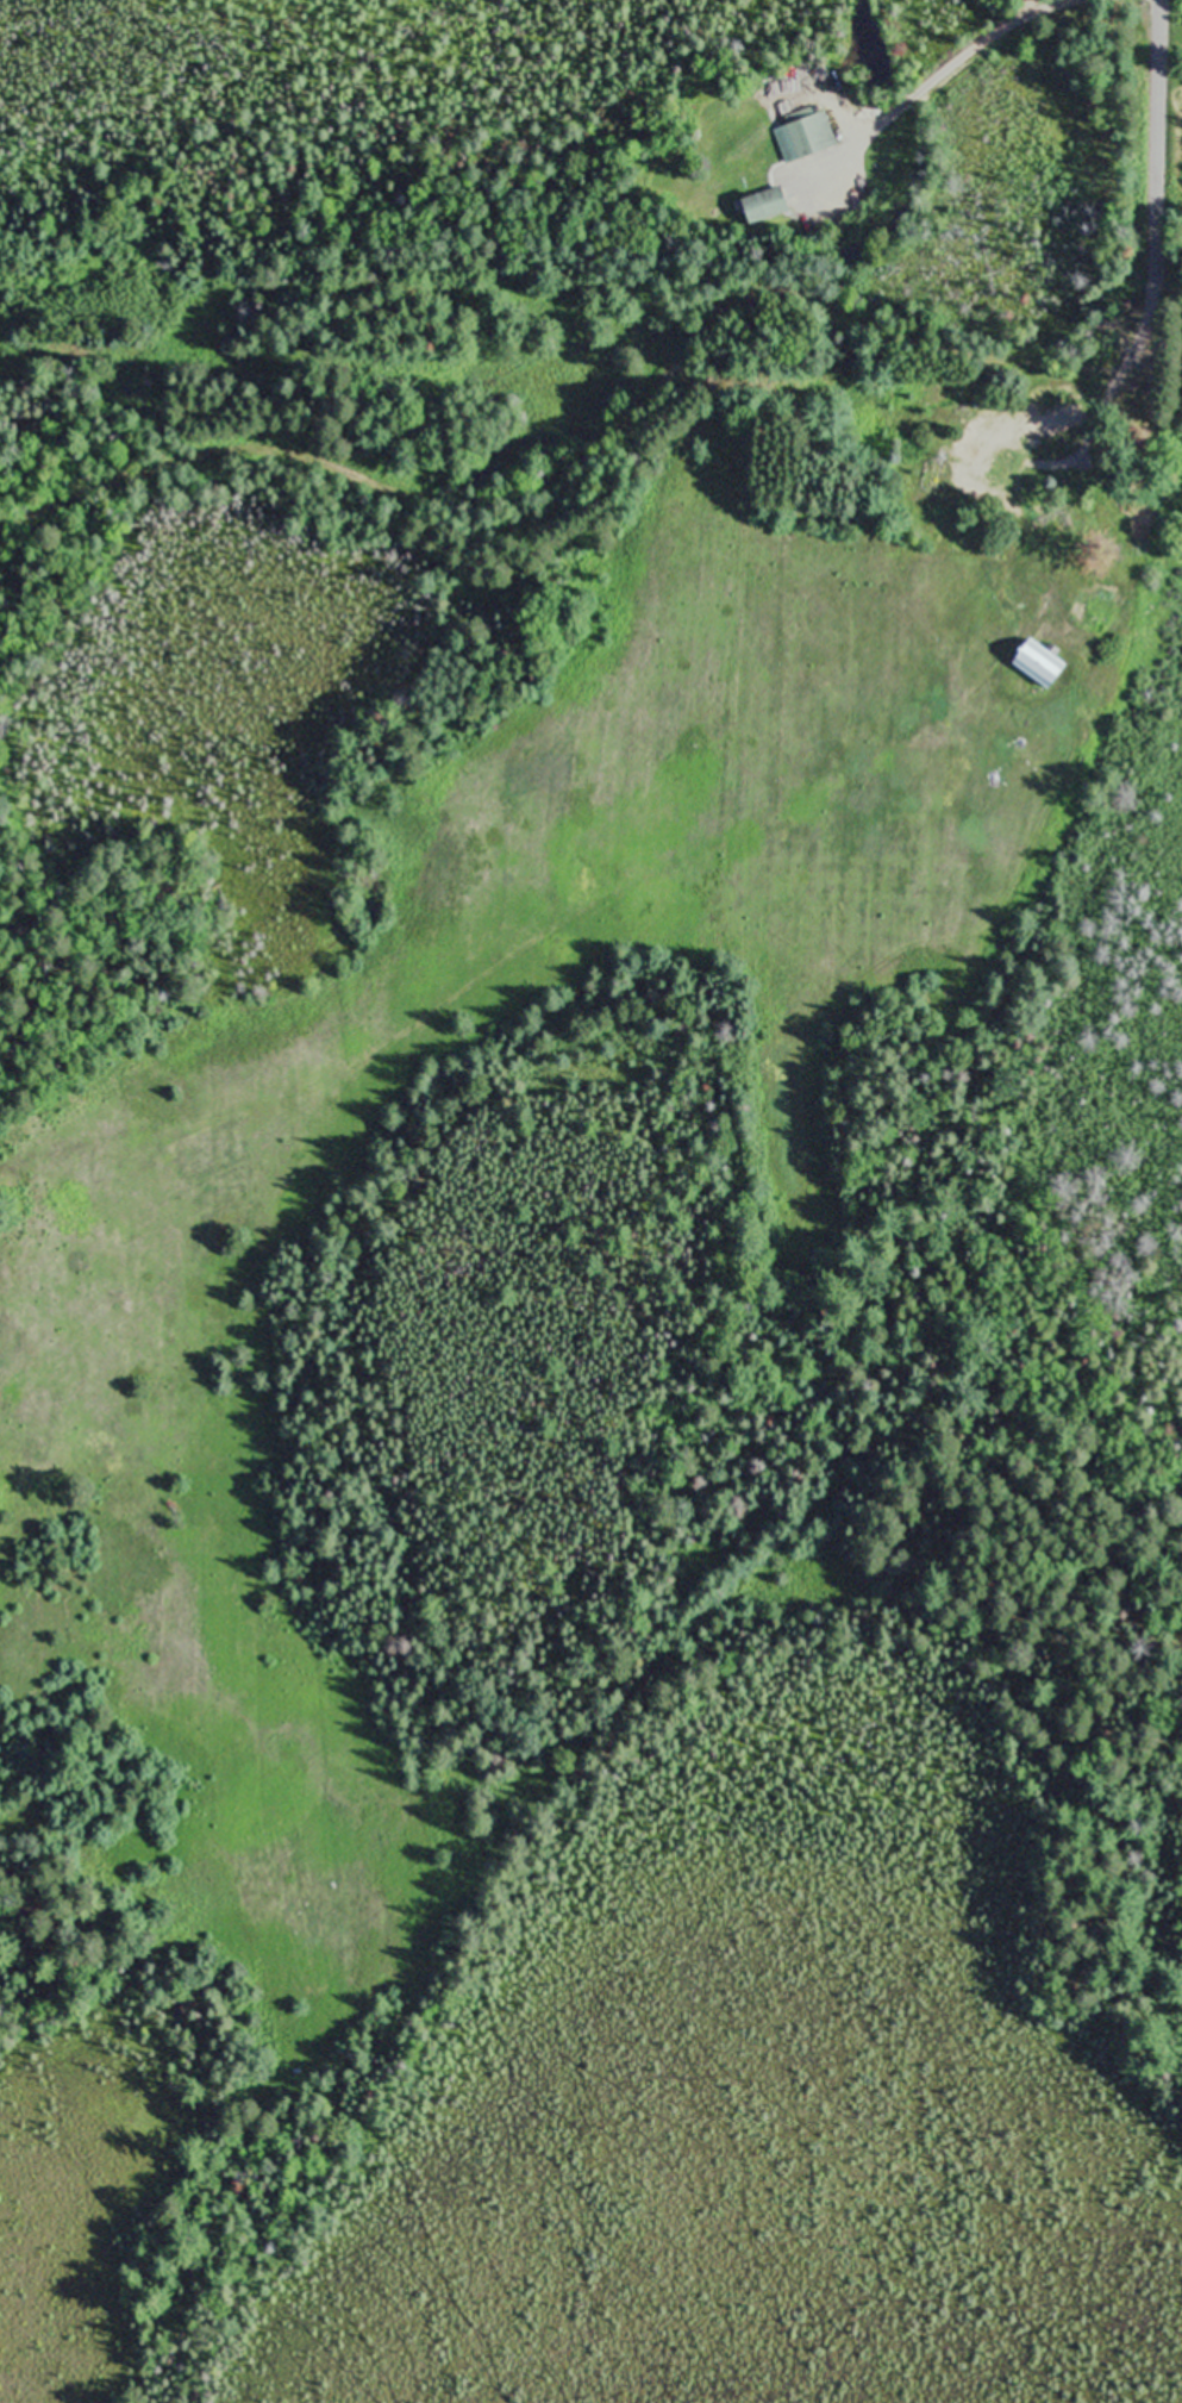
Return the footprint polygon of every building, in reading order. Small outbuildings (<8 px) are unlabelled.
[(839,148),(825,108),(787,120),(801,161),(839,148)] [(750,220),(788,217),(785,191),(747,195),(750,220)] [(1093,335),(1103,334),(1104,353),(1124,352),(1122,318),(1093,319),(1093,335)] [(1018,666),(1057,687),(1065,671),(1056,665),(1060,656),(1031,641),(1018,666)]
